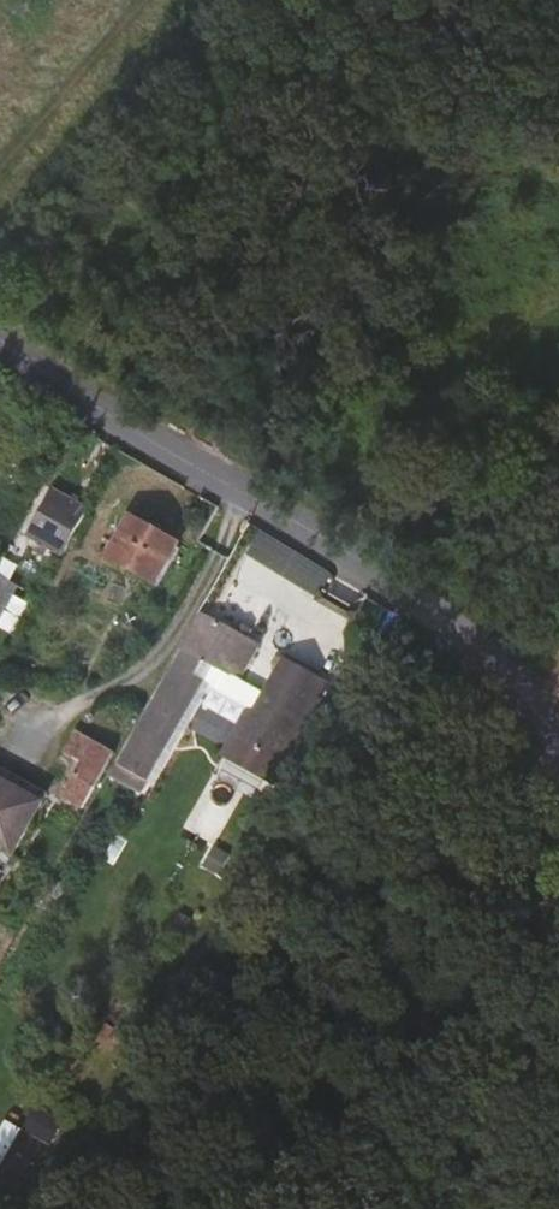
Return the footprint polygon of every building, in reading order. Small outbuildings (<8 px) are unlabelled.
[(64,509),(46,500),(21,544),(53,560),(66,535),(54,529),(64,509)] [(76,516),(64,509),(54,529),(66,535),(76,516)] [(174,582),(196,544),(150,517),(128,556),(174,582)] [(248,558),(311,583),(320,560),(257,535),(248,558)] [(0,585),(0,628),(1,628),(20,598),(0,585)] [(258,653),(207,624),(118,777),(150,795),(208,694),(260,724),(268,710),(235,691),(258,653)] [(260,724),(233,773),(273,796),(331,695),(291,672),(268,710),(260,724)] [(91,729),(77,753),(91,762),(78,784),(99,798),(128,749),(91,729)] [(43,796),(50,783),(0,756),(0,771),(43,796)] [(43,796),(0,771),(0,826),(20,837),(43,796)] [(19,1129),(5,1121),(0,1129),(0,1163),(19,1129)]
